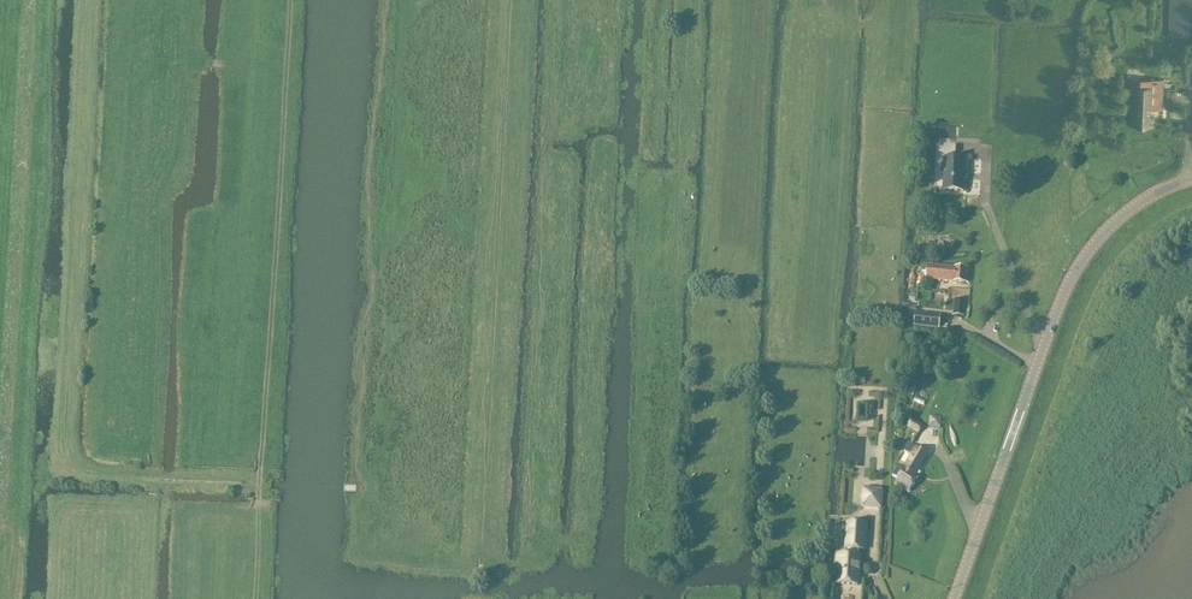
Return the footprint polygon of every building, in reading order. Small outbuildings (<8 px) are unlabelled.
[(1162,109),(1163,79),(1133,78),(1132,100),(1136,101),(1135,119),(1130,118),(1130,127),(1154,128),(1154,117),(1149,117),(1150,108),(1162,109)] [(957,124),(936,124),(936,137),(956,137),(957,124)] [(944,175),(943,191),(963,192),(964,180),(967,180),(967,160),(953,159),(953,154),(955,154),(955,142),(940,142),(939,153),(945,153),(945,159),(944,159),(944,166),(941,165),(941,175),(944,175)] [(966,283),(967,269),(928,266),(927,280),(931,280),(931,282),(934,283),(934,280),(966,283)] [(965,301),(954,300),(953,316),(963,317),(965,301)] [(916,314),(914,325),(935,328),(936,316),(916,314)] [(941,418),(930,418),(929,429),(940,429),(941,418)] [(918,434),(923,427),(911,420),(907,428),(918,434)] [(912,456),(898,481),(896,485),(910,493),(916,482),(913,481),(928,455),(909,445),(905,452),(912,456)] [(865,506),(866,508),(881,509),(883,507),(884,493),(882,491),(868,490),(866,492),(865,506)] [(866,551),(868,525),(853,524),(847,523),(845,549),(851,550),(852,550),(851,556),(841,555),(841,557),(838,557),(838,568),(840,568),(839,585),(859,586),(861,557),(859,557),(859,550),(866,551)]
